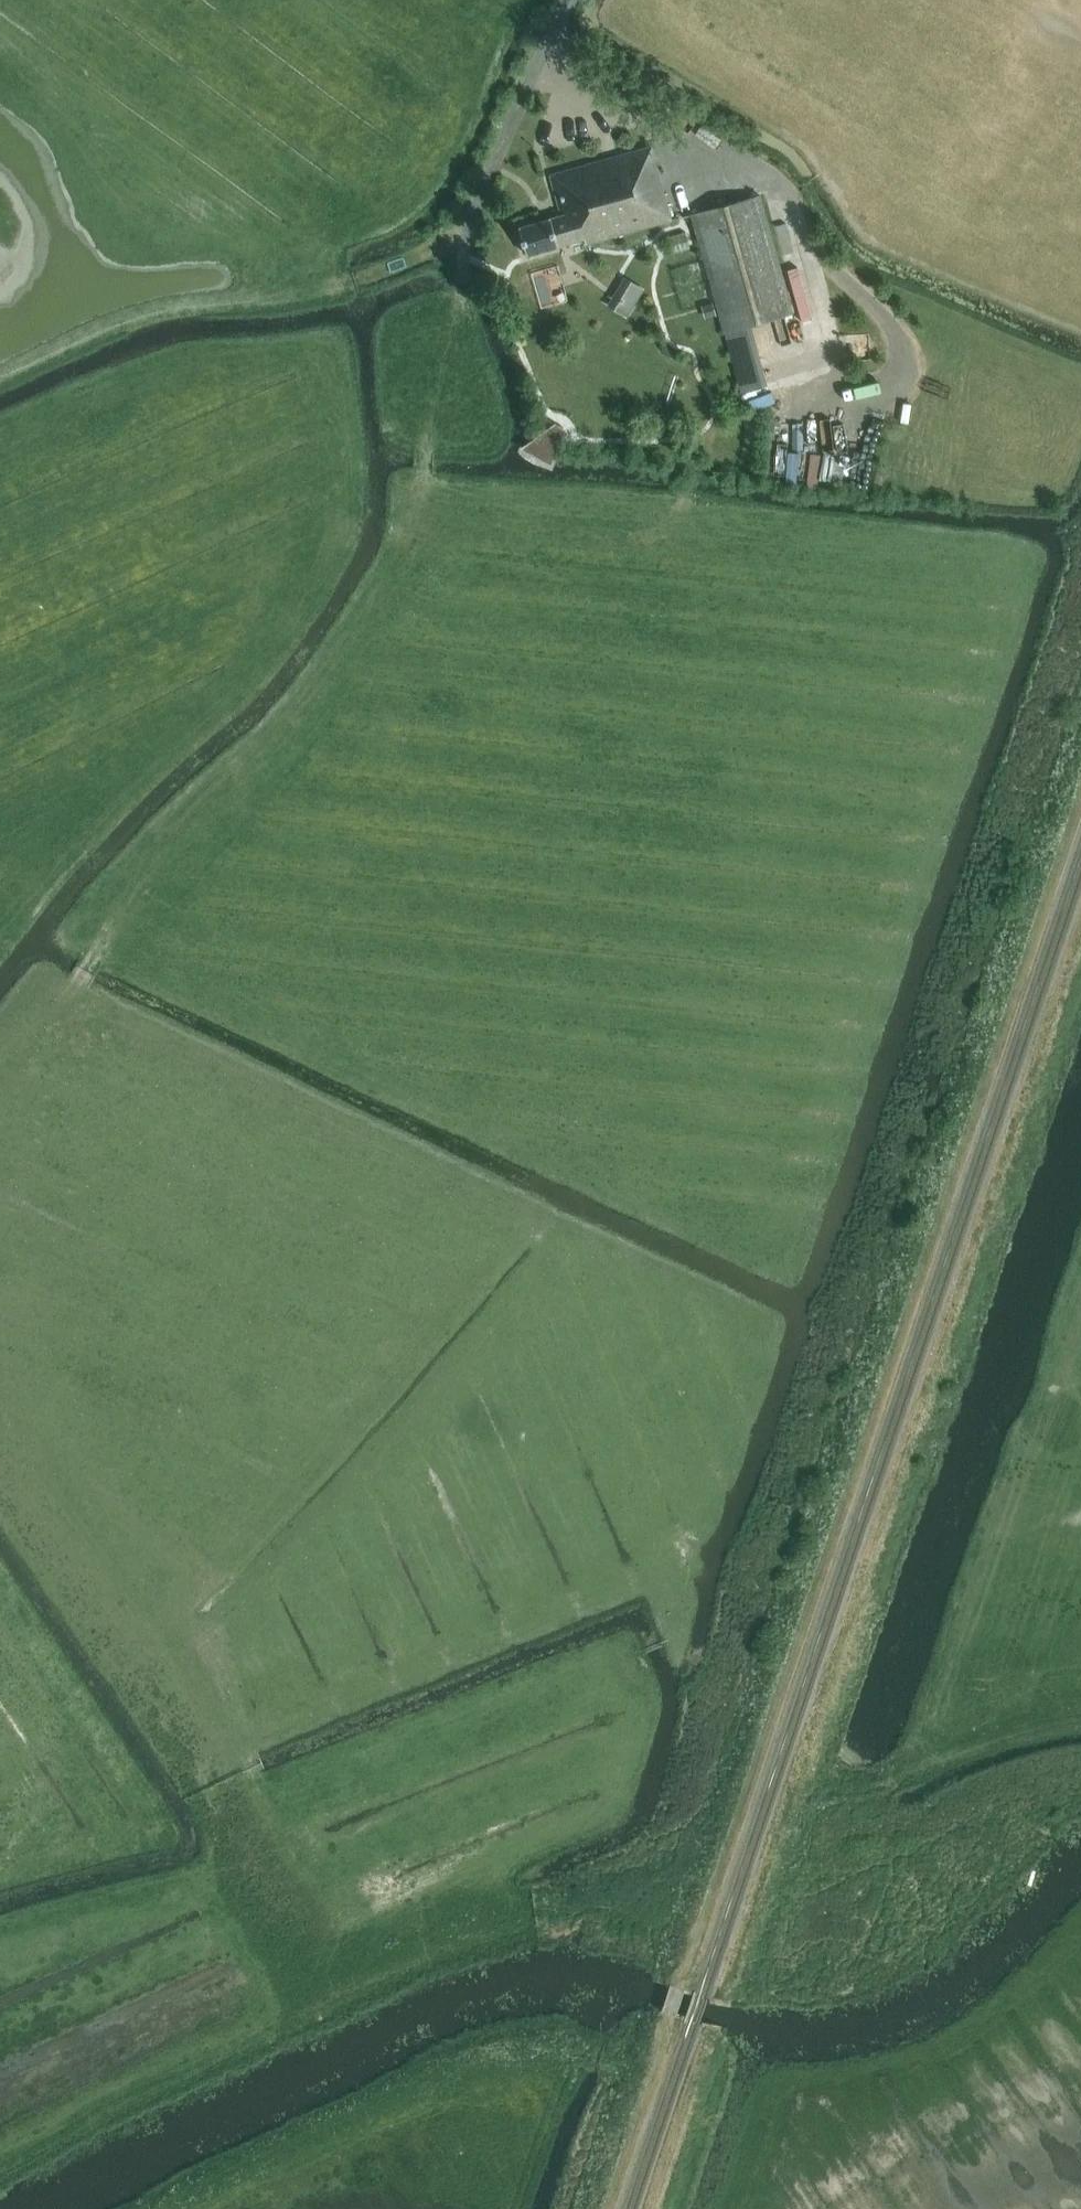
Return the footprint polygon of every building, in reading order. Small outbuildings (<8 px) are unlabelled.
[(554,218),(520,228),(528,256),(562,246),(561,245),(586,238),(588,244),(671,220),(651,146),(550,174),(562,216),(554,219),(554,218)] [(793,312),(760,195),(691,214),(724,331),(793,312)] [(609,306),(628,317),(644,289),(625,278),(609,306)] [(716,315),(712,304),(704,306),(707,317),(716,315)]
